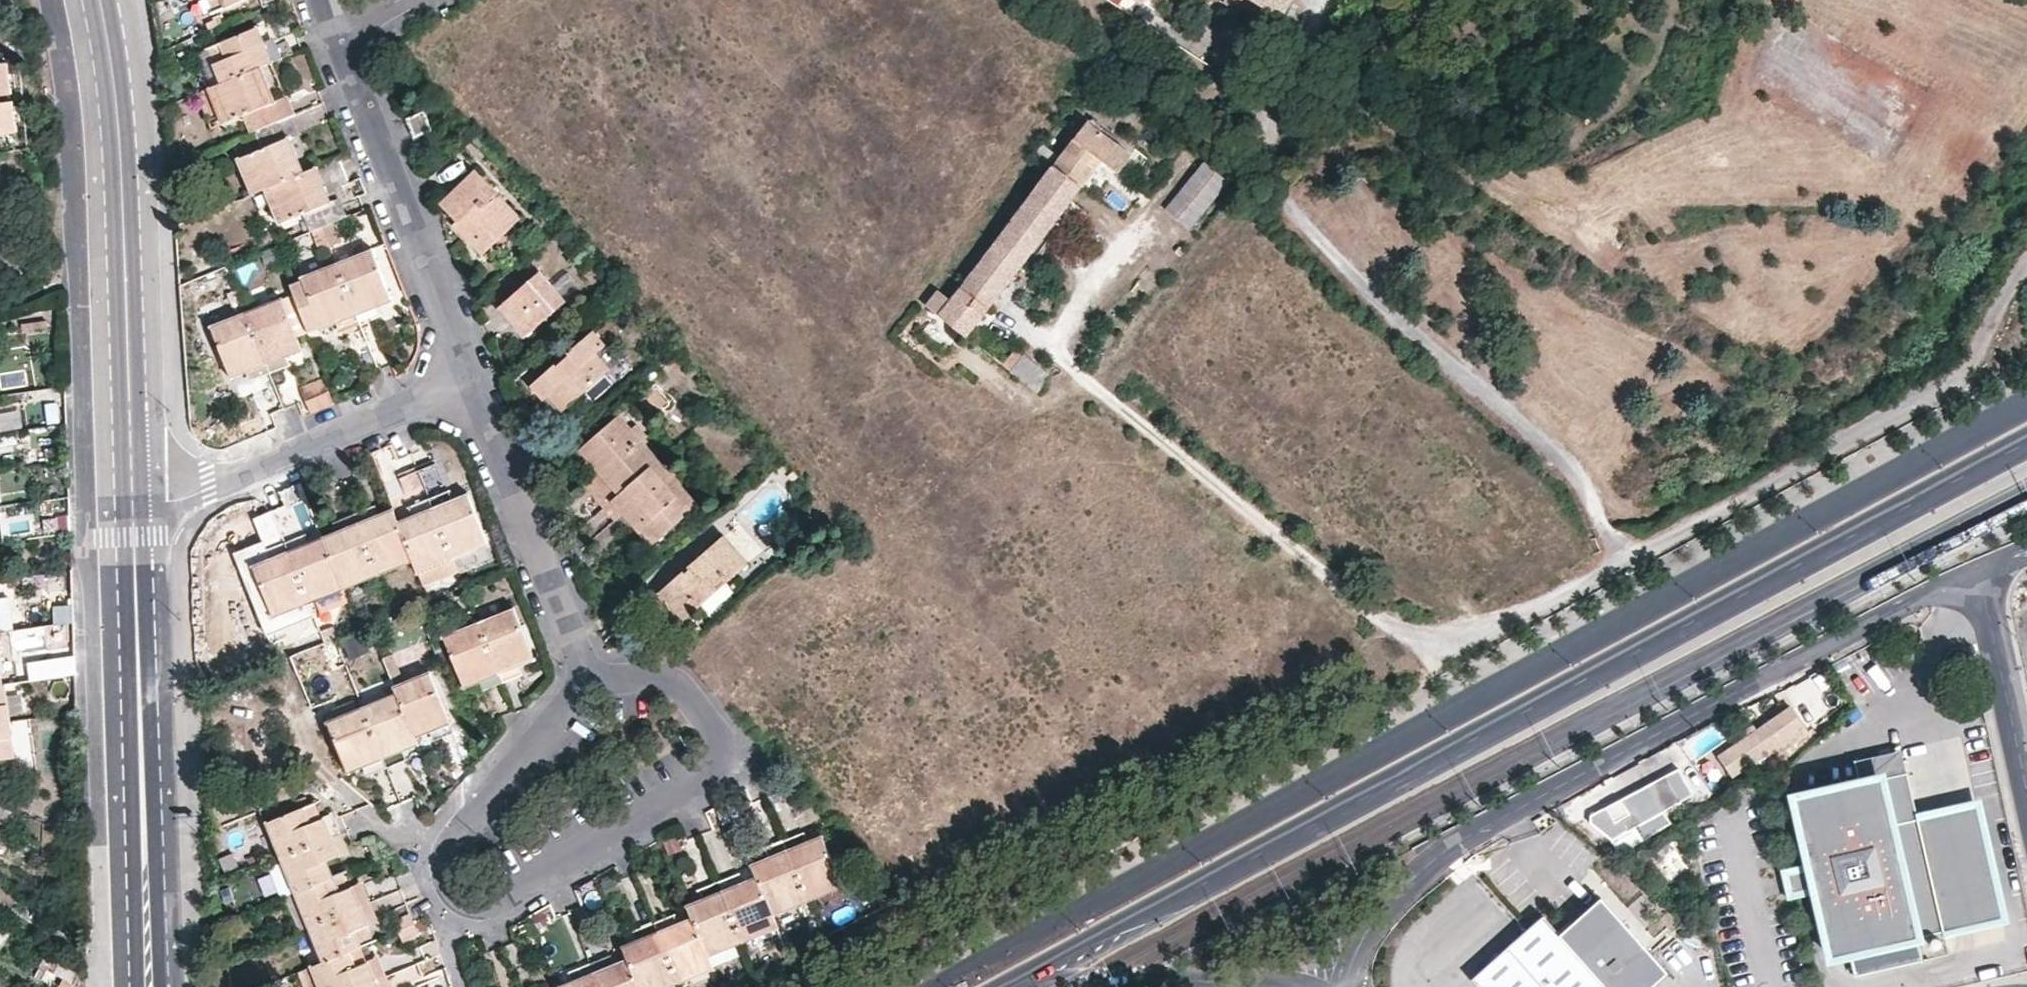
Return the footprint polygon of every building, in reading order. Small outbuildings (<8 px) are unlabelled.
[(1255,0),(1222,0),(1221,2),(1236,11),(1239,7),(1253,15),(1261,4),(1255,0)] [(1261,4),(1282,18),(1294,0),(1255,0),(1261,4)] [(208,47),(223,83),(260,68),(292,55),(286,42),(267,49),(258,27),(208,47)] [(1214,49),(1215,40),(1188,37),(1187,47),(1214,49)] [(18,130),(7,58),(0,59),(0,132),(18,130)] [(260,68),(223,83),(210,87),(225,122),(250,112),(274,102),(260,68)] [(282,99),(274,102),(276,108),(284,104),(282,99)] [(274,102),(250,112),(258,130),(283,121),(290,118),(296,115),(291,102),(284,104),(276,108),(274,102)] [(283,121),(290,139),(298,135),(290,118),(283,121)] [(258,130),(266,149),(290,139),(283,121),(258,130)] [(1054,168),(1076,184),(1088,168),(1081,162),(1089,151),(1096,157),(1118,173),(1131,156),(1089,122),(1054,168)] [(255,191),(267,186),(303,170),(290,139),(266,149),(242,159),(255,191)] [(1043,147),(1037,155),(1051,165),(1057,157),(1043,147)] [(1088,168),(1096,157),(1089,151),(1081,162),(1088,168)] [(1037,155),(1035,158),(1049,168),(1051,165),(1037,155)] [(283,223),(305,214),(332,203),(326,189),(348,179),(338,157),(303,170),(267,186),(283,223)] [(1229,184),(1205,164),(1168,208),(1192,229),(1229,184)] [(1076,184),(1054,168),(940,316),(968,338),(1083,189),(1076,184)] [(483,205),(490,199),(468,174),(439,202),(456,219),(453,222),(482,252),(507,230),(483,205)] [(341,199),(332,203),(338,220),(348,216),(341,199)] [(514,223),(490,199),(483,205),(507,230),(514,223)] [(332,203),(305,214),(312,232),(326,226),(338,220),(332,203)] [(346,241),(338,220),(326,226),(333,245),(346,241)] [(326,226),(312,232),(320,251),(333,245),(326,226)] [(374,251),(340,264),(359,312),(376,306),(393,298),(374,251)] [(359,312),(340,264),(305,278),(324,327),(342,319),(359,312)] [(501,305),(526,337),(568,301),(542,270),(501,305)] [(236,317),(245,313),(236,293),(227,297),(236,317)] [(280,300),(297,333),(307,329),(290,295),(280,300)] [(280,299),(245,313),(265,361),(282,354),(299,347),(280,299)] [(376,306),(359,312),(362,320),(379,314),(376,306)] [(359,312),(342,319),(345,328),(362,320),(359,312)] [(265,361),(245,313),(236,317),(210,328),(230,376),(247,368),(251,377),(268,369),(265,361)] [(557,388),(571,404),(611,370),(597,353),(606,345),(593,331),(568,353),(571,355),(558,365),(556,363),(533,384),(546,398),(551,393),(557,388)] [(1015,351),(1004,367),(1039,394),(1050,377),(1025,356),(1022,358),(1015,351)] [(282,354),(265,361),(268,369),(285,362),(282,354)] [(336,402),(326,377),(303,386),(313,411),(336,402)] [(565,409),(571,404),(557,388),(551,393),(565,409)] [(604,508),(658,460),(645,445),(650,439),(638,426),(632,431),(620,418),(582,449),(600,471),(584,485),(604,508)] [(35,445),(57,442),(56,430),(33,433),(35,445)] [(671,476),(658,460),(604,508),(618,525),(628,517),(654,548),(695,514),(667,480),(671,476)] [(421,476),(432,501),(449,493),(439,468),(421,476)] [(403,483),(414,508),(432,501),(421,476),(403,483)] [(432,501),(435,508),(452,501),(449,493),(432,501)] [(435,508),(455,558),(491,543),(470,493),(452,501),(435,508)] [(414,508),(417,515),(435,508),(432,501),(414,508)] [(357,515),(361,523),(380,515),(376,508),(357,515)] [(400,523),(416,558),(421,571),(455,558),(435,508),(417,515),(400,523)] [(361,523),(380,573),(416,558),(400,523),(395,511),(380,515),(361,523)] [(342,522),(345,530),(361,523),(357,515),(342,522)] [(326,537),(346,587),(380,573),(361,523),(345,530),(326,537)] [(288,543),(291,551),(310,544),(307,536),(288,543)] [(291,551),(310,601),(346,587),(326,537),(310,544),(291,551)] [(661,595),(685,621),(750,566),(726,538),(661,595)] [(271,550),(273,558),(291,551),(288,543),(271,550)] [(291,551),(273,558),(255,566),(276,615),(310,601),(291,551)] [(455,558),(421,571),(426,584),(460,571),(455,558)] [(678,628),(685,621),(661,595),(655,601),(678,628)] [(514,606),(479,621),(499,671),(516,664),(535,657),(514,606)] [(499,671),(479,621),(444,635),(463,684),(481,678),(499,671)] [(516,664),(499,671),(501,679),(519,672),(516,664)] [(395,683),(399,694),(415,731),(431,725),(449,719),(428,668),(395,683)] [(499,671),(481,678),(484,686),(501,679),(499,671)] [(10,722),(7,705),(4,705),(1,684),(0,684),(0,724),(10,722)] [(399,694),(363,708),(383,755),(401,748),(418,741),(415,731),(399,694)] [(330,715),(329,721),(363,708),(358,695),(336,704),(330,715)] [(383,755),(363,708),(329,721),(349,770),(366,763),(383,755)] [(1808,737),(1791,713),(1720,761),(1733,781),(1767,759),(1772,765),(1808,737)] [(452,726),(449,719),(431,725),(434,734),(452,726)] [(12,758),(9,739),(12,739),(10,722),(0,724),(0,760),(12,758)] [(1695,757),(1725,739),(1716,726),(1687,744),(1695,757)] [(401,748),(383,755),(385,764),(404,756),(401,748)] [(1906,777),(1901,754),(1854,764),(1859,788),(1906,777)] [(383,755),(366,763),(370,770),(385,764),(383,755)] [(1590,814),(1606,842),(1694,793),(1678,765),(1590,814)] [(2001,923),(1975,810),(1917,823),(1906,777),(1859,788),(1795,802),(1831,961),(1848,957),(1853,981),(1922,965),(1917,942),(2001,923)] [(333,838),(325,819),(319,802),(269,821),(284,857),(333,838)] [(325,819),(333,838),(341,835),(338,827),(333,816),(325,819)] [(333,838),(340,856),(348,852),(341,835),(333,838)] [(788,843),(792,851),(807,845),(804,837),(788,843)] [(284,857),(297,890),(334,877),(328,860),(340,856),(333,838),(284,857)] [(792,851),(811,901),(844,888),(825,839),(807,845),(792,851)] [(1625,853),(1611,840),(1605,847),(1618,861),(1625,853)] [(769,851),(773,859),(792,851),(788,843),(769,851)] [(760,878),(775,915),(811,901),(792,851),(773,859),(755,865),(760,878)] [(280,897),(297,890),(284,857),(268,863),(280,897)] [(334,877),(297,890),(311,925),(360,905),(353,888),(346,872),(334,877)] [(723,885),(726,893),(743,886),(740,878),(723,885)] [(726,893),(745,942),(780,928),(775,915),(760,878),(743,886),(726,893)] [(353,888),(360,905),(368,902),(360,885),(353,888)] [(704,892),(707,901),(726,893),(723,885),(704,892)] [(694,920),(710,958),(745,942),(726,893),(707,901),(689,907),(694,920)] [(1549,931),(1596,986),(1630,986),(1651,969),(1591,897),(1549,931)] [(360,905),(367,924),(375,921),(368,902),(360,905)] [(367,924),(360,905),(311,925),(325,960),(362,944),(374,940),(367,924)] [(411,914),(395,921),(398,929),(414,923),(411,914)] [(1532,914),(1462,976),(1472,986),(1596,986),(1549,931),(1532,914)] [(657,927),(660,935),(677,928),(673,920),(657,927)] [(677,928),(660,935),(681,983),(714,968),(710,958),(694,920),(677,928)] [(420,936),(414,923),(398,929),(403,942),(417,937),(420,936)] [(639,934),(642,942),(660,935),(657,927),(639,934)] [(641,986),(670,986),(681,983),(660,935),(642,942),(625,949),(630,961),(641,986)] [(362,944),(325,960),(313,965),(322,986),(359,986),(377,980),(369,961),(362,944)] [(378,959),(369,961),(377,980),(384,975),(378,959)] [(593,966),(597,975),(613,968),(609,960),(593,966)] [(602,986),(641,986),(630,961),(613,968),(597,975),(602,986)] [(575,974),(578,982),(597,975),(593,966),(575,974)] [(377,980),(379,986),(389,986),(384,975),(377,980)] [(597,975),(578,982),(566,986),(602,986),(597,975)]
